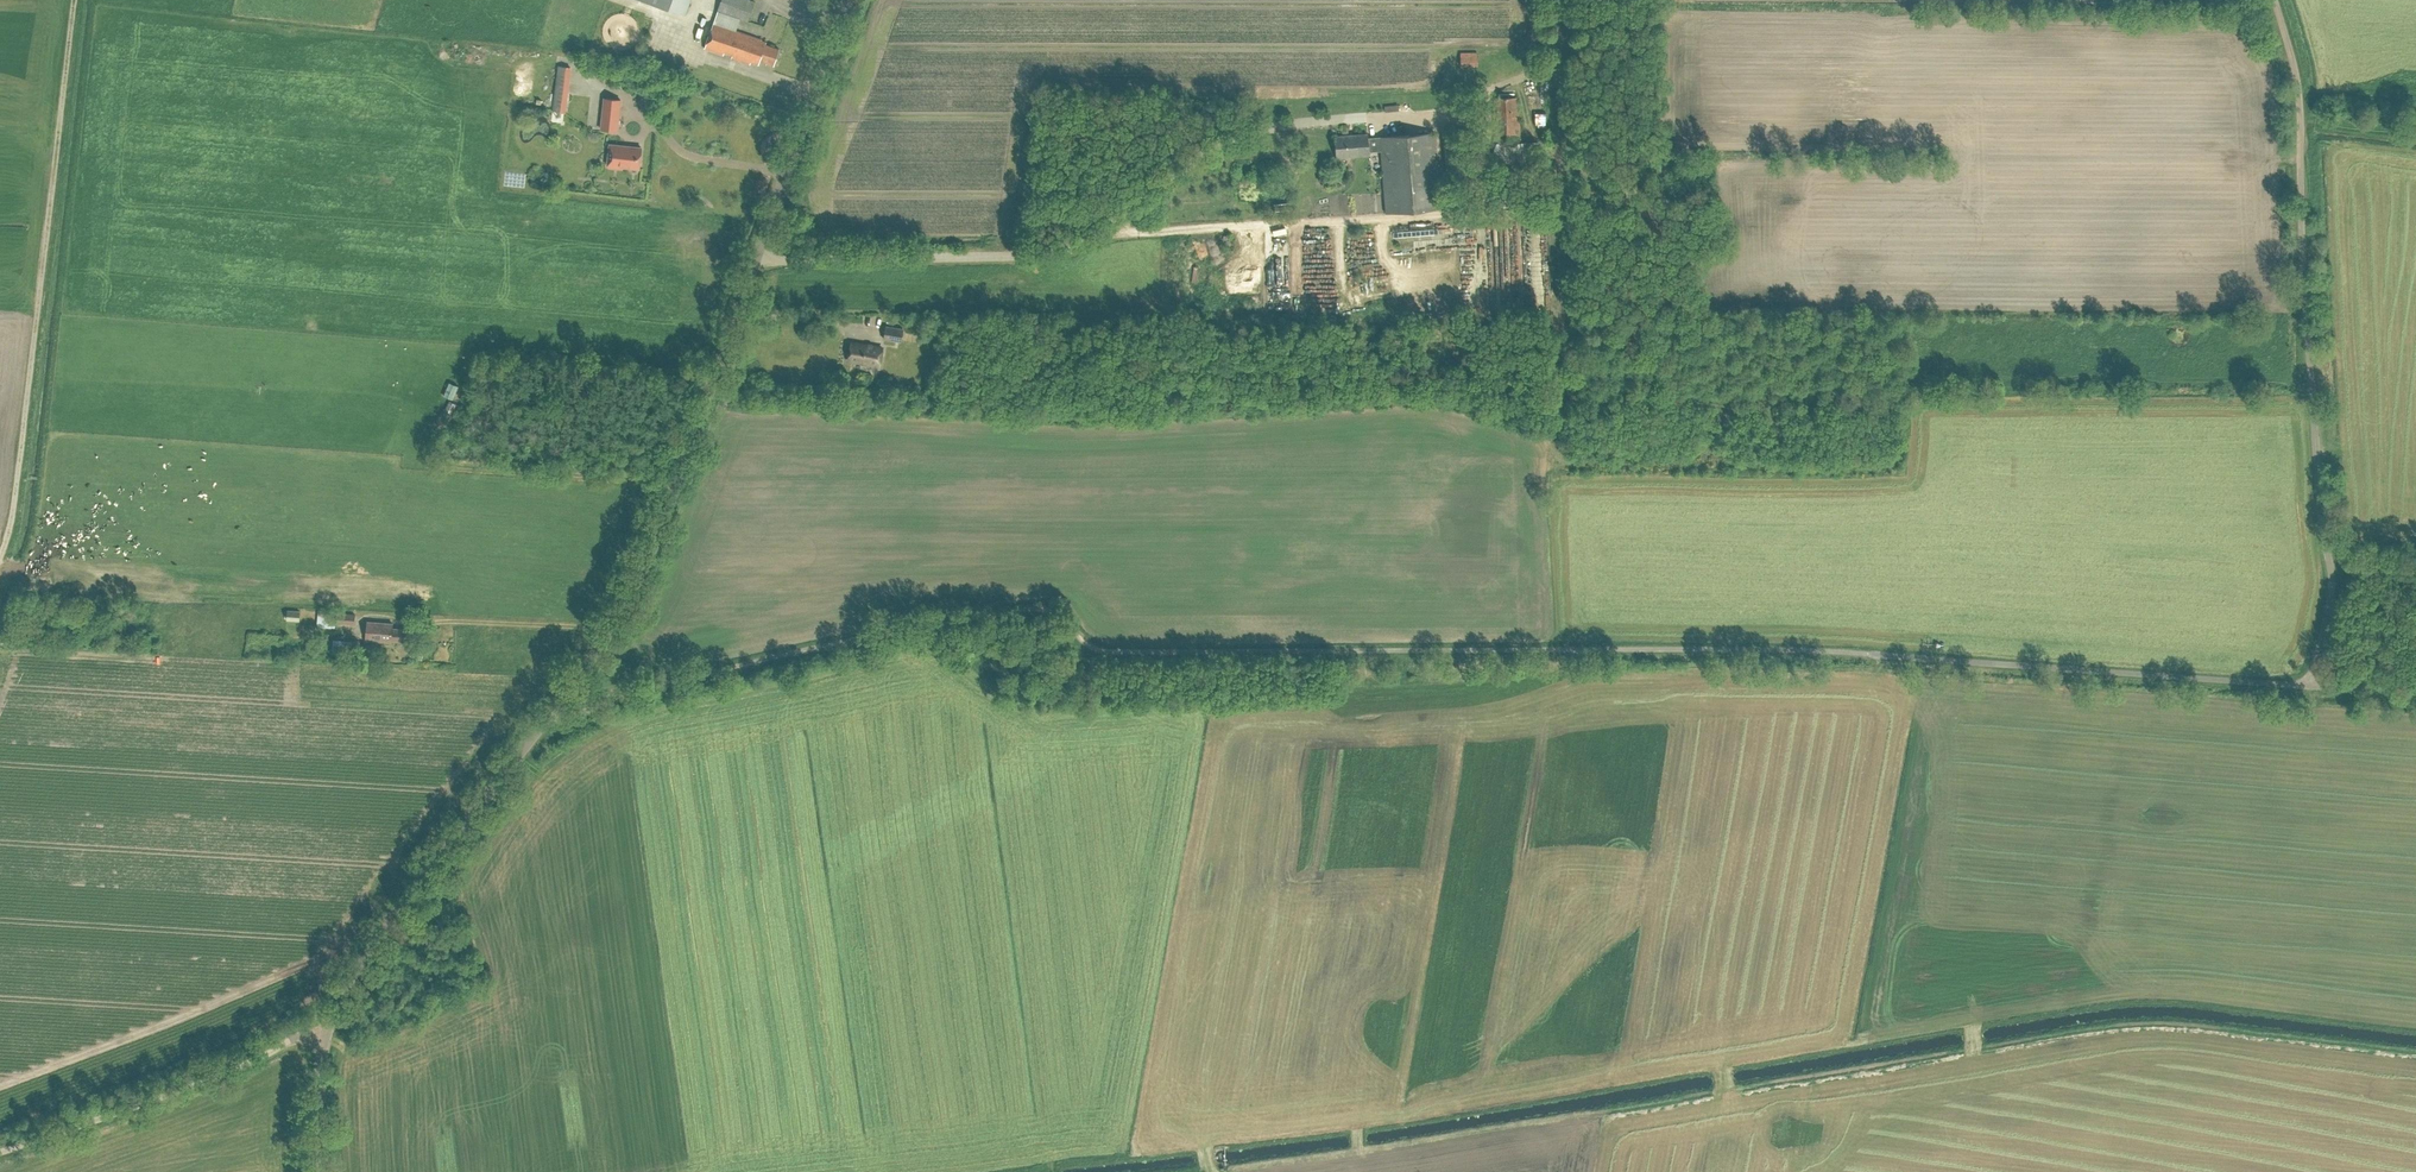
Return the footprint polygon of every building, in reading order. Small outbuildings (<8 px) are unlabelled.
[(684,14),(689,2),(683,0),(645,0),(684,14)] [(753,0),(722,0),(718,11),(748,22),(756,1),(753,0)] [(705,48),(723,55),(724,52),(732,55),(731,58),(750,64),(751,61),(759,64),(761,60),(774,64),(780,49),(766,44),(767,42),(761,40),(761,39),(715,22),(705,48)] [(645,43),(648,34),(642,32),(639,41),(645,43)] [(1460,53),(1460,66),(1478,65),(1477,53),(1460,53)] [(566,112),(572,67),(558,65),(552,110),(566,112)] [(1500,131),(1495,131),(1496,143),(1520,142),(1519,111),(1517,111),(1517,97),(1496,98),(1496,110),(1495,110),(1495,118),(1499,118),(1500,131)] [(618,130),(621,100),(604,99),(602,129),(618,130)] [(584,101),(580,136),(598,138),(602,103),(584,101)] [(523,123),(519,130),(525,134),(529,127),(523,123)] [(1440,209),(1434,133),(1368,138),(1367,134),(1335,136),(1337,156),(1370,153),(1369,150),(1382,149),(1386,213),(1440,209)] [(639,169),(641,148),(609,145),(607,166),(609,166),(609,167),(622,169),(622,167),(639,169)] [(483,186),(504,186),(504,173),(483,173),(483,186)] [(902,341),(903,327),(885,326),(883,339),(902,341)] [(880,364),(883,345),(852,341),(850,360),(880,364)] [(453,398),(458,386),(449,382),(444,395),(453,398)] [(450,416),(456,404),(449,400),(443,413),(450,416)] [(267,602),(266,620),(280,620),(280,613),(273,612),(274,602),(267,602)] [(298,620),(299,609),(288,609),(287,619),(298,620)] [(336,627),(336,623),(354,625),(355,613),(336,612),(336,613),(318,612),(317,626),(336,627)] [(365,640),(367,640),(391,641),(391,640),(406,641),(406,630),(407,628),(393,627),(393,625),(393,622),(366,620),(365,640)] [(359,649),(360,641),(333,639),(332,647),(359,649)]
